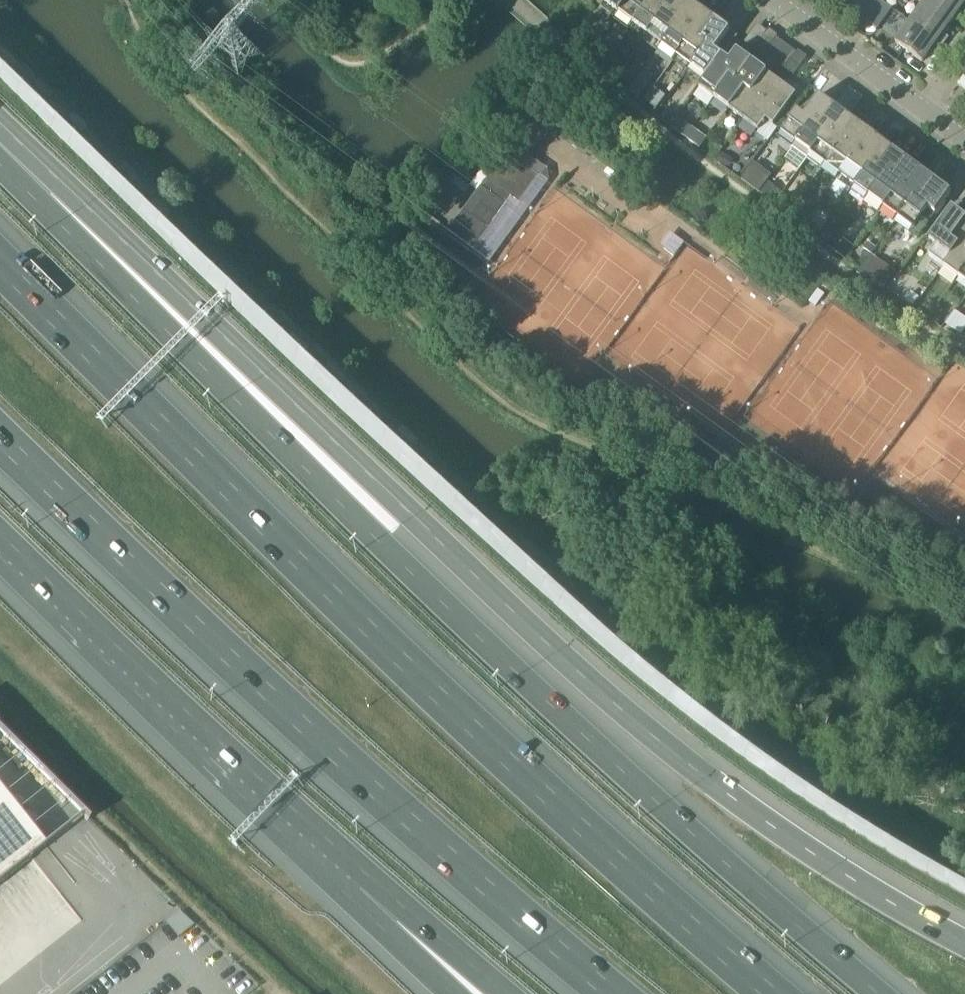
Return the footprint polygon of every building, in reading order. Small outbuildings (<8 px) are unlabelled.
[(618,12),(627,0),(605,0),(604,1),(618,12)] [(618,12),(633,23),(647,4),(643,0),(627,0),(618,12)] [(647,4),(633,23),(647,34),(662,14),(654,8),(660,0),(643,0),(647,4)] [(654,8),(662,14),(647,34),(662,44),(677,25),(669,20),(683,0),(660,0),(654,8)] [(688,0),(683,0),(669,20),(677,25),(662,44),(676,55),(691,35),(684,30),(699,8),(688,0)] [(867,11),(861,18),(876,29),(891,9),(883,2),(882,3),(878,0),(875,0),(867,11)] [(960,0),(925,0),(923,3),(950,23),(959,11),(964,16),(964,15),(964,4),(960,0)] [(923,3),(909,23),(941,46),(948,37),(942,33),(950,23),(923,3)] [(676,55),(691,66),(706,46),(699,41),(714,19),(699,8),(684,30),(691,35),(676,55)] [(691,66),(705,76),(721,56),(714,51),(729,30),(714,19),(699,41),(706,46),(691,66)] [(936,54),(941,46),(909,23),(894,42),(921,62),(930,50),(936,54)] [(760,40),(769,46),(777,35),(768,29),(760,40)] [(769,46),(760,40),(753,50),(761,56),(769,46)] [(789,61),(798,68),(806,57),(797,50),(789,61)] [(721,56),(705,76),(698,86),(714,98),(729,78),(735,83),(751,62),(736,51),(728,61),(721,56)] [(798,68),(789,61),(782,71),(791,78),(798,68)] [(714,98),(728,109),(743,88),(750,93),(765,73),(751,62),(735,83),(729,78),(714,98)] [(728,109),(743,120),(758,99),(765,105),(780,84),(765,73),(750,93),(743,88),(728,109)] [(644,74),(632,90),(641,96),(653,80),(644,74)] [(795,95),(780,84),(765,105),(758,99),(743,120),(758,131),(765,121),(773,126),(795,95)] [(666,96),(654,88),(644,101),(656,109),(666,96)] [(780,132),(795,143),(810,122),(817,127),(832,106),(818,95),(803,115),(796,110),(780,132)] [(817,127),(810,122),(795,143),(782,161),(796,172),(810,153),(825,132),(832,138),(847,117),(832,106),(817,127)] [(810,153),(824,164),(839,143),(847,148),(862,127),(847,117),(832,138),(825,132),(810,153)] [(824,164),(839,175),(855,155),(861,159),(876,138),(862,127),(847,148),(839,143),(824,164)] [(839,175),(854,186),(868,165),(876,170),(891,149),(876,138),(861,159),(855,155),(839,175)] [(854,186),(868,196),(883,175),(890,180),(905,159),(891,149),(876,170),(868,165),(854,186)] [(505,153),(491,172),(484,167),(470,187),(477,192),(461,214),(445,236),(469,253),(510,197),(519,204),(539,177),(517,161),(505,153)] [(517,161),(539,177),(546,169),(523,153),(517,161)] [(868,196),(883,207),(898,186),(904,191),(920,170),(905,159),(890,180),(883,175),(868,196)] [(747,169),(740,178),(758,192),(765,182),(747,169)] [(883,207),(897,217),(912,197),(918,202),(934,180),(920,170),(904,191),(898,186),(883,207)] [(539,177),(519,204),(510,197),(469,253),(488,266),(547,183),(539,177)] [(950,192),(934,180),(918,202),(912,197),(897,217),(912,228),(927,208),(934,213),(950,192)] [(768,186),(762,194),(773,203),(779,195),(768,186)] [(782,197),(776,205),(788,214),(794,206),(782,197)] [(943,266),(958,245),(951,240),(964,220),(964,218),(951,208),(929,239),(936,244),(928,255),(943,266)] [(801,214),(797,220),(803,225),(808,219),(801,214)] [(951,240),(958,245),(943,266),(958,276),(964,267),(964,251),(964,250),(964,220),(951,240)] [(808,221),(805,226),(815,234),(819,229),(808,221)] [(827,231),(822,239),(830,245),(836,237),(827,231)] [(675,256),(684,244),(670,233),(661,246),(675,256)] [(835,249),(834,251),(844,259),(854,247),(843,239),(835,249)] [(864,250),(863,250),(870,255),(875,248),(868,244),(864,250)] [(896,272),(875,258),(862,277),(882,292),(884,290),(890,280),(896,272)] [(911,294),(904,304),(912,310),(919,300),(911,294)] [(942,316),(933,309),(928,316),(937,323),(942,316)] [(43,848),(31,833),(32,816),(17,815),(19,800),(3,798),(0,795),(0,882),(43,848)]
